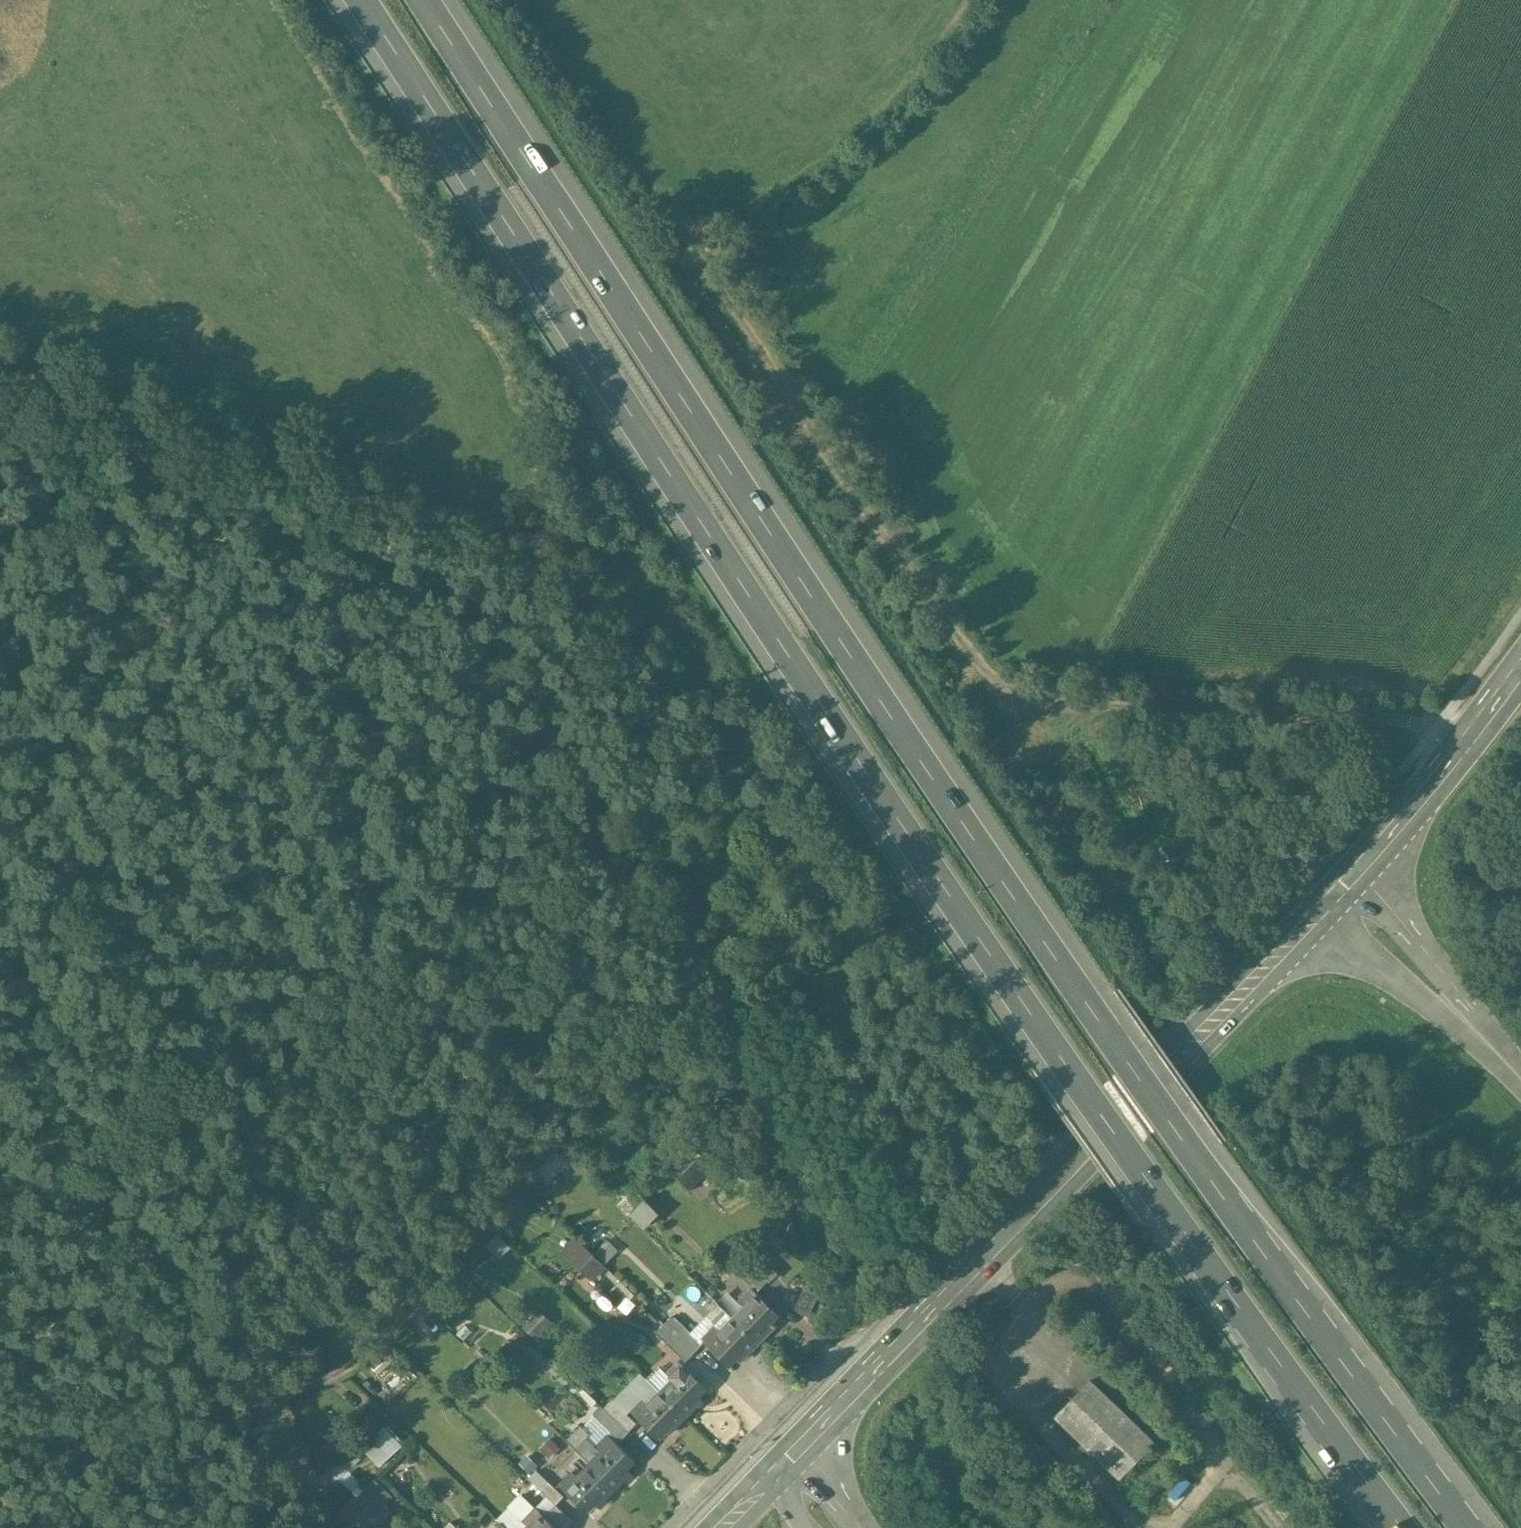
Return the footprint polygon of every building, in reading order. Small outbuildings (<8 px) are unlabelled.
[(701,1178),(725,1151),(712,1140),(688,1167),(701,1178)] [(645,1202),(631,1217),(643,1228),(657,1214),(645,1202)] [(482,1245),(495,1259),(507,1248),(493,1234),(482,1245)] [(605,1239),(593,1250),(604,1263),(617,1252),(605,1239)] [(603,1267),(592,1256),(578,1269),(590,1281),(603,1267)] [(767,1283),(745,1261),(736,1269),(759,1292),(767,1283)] [(599,1285),(599,1305),(621,1306),(621,1285),(599,1285)] [(778,1316),(751,1291),(739,1304),(744,1308),(732,1321),(757,1345),(773,1329),(769,1325),(778,1316)] [(520,1324),(533,1337),(557,1315),(544,1301),(520,1324)] [(701,1348),(671,1319),(664,1326),(693,1355),(701,1348)] [(732,1321),(720,1333),(715,1328),(702,1341),(728,1367),(737,1358),(741,1362),(757,1345),(732,1321)] [(693,1355),(664,1326),(656,1334),(686,1363),(693,1355)] [(380,1349),(365,1363),(372,1371),(387,1356),(380,1349)] [(679,1364),(667,1377),(671,1382),(659,1395),(684,1419),(701,1403),(697,1399),(706,1390),(679,1364)] [(1155,1445),(1089,1383),(1055,1418),(1121,1481),(1155,1445)] [(659,1395),(647,1407),(642,1402),(630,1415),(656,1441),(665,1432),(668,1436),(684,1419),(659,1395)] [(636,1427),(617,1408),(617,1409),(611,1403),(603,1411),(628,1435),(636,1427)] [(628,1435),(603,1411),(594,1420),(595,1421),(619,1444),(628,1435)] [(619,1444),(595,1421),(584,1432),(589,1438),(585,1442),(595,1451),(607,1438),(617,1447),(619,1444)] [(584,1432),(580,1428),(565,1443),(589,1466),(599,1456),(595,1451),(585,1442),(589,1438),(584,1432)] [(383,1430),(361,1450),(379,1469),(401,1449),(383,1430)] [(607,1438),(595,1451),(599,1456),(589,1466),(587,1468),(613,1493),(629,1476),(625,1472),(634,1463),(617,1447),(607,1438)] [(546,1439),(535,1450),(544,1460),(555,1449),(546,1439)] [(613,1493),(587,1468),(575,1481),(570,1476),(558,1489),(584,1514),(593,1506),(596,1509),(613,1493)] [(365,1491),(348,1475),(339,1484),(356,1500),(365,1491)] [(356,1500),(352,1505),(362,1515),(357,1519),(366,1527),(392,1501),(373,1483),(365,1491),(356,1500)] [(563,1500),(546,1484),(538,1492),(554,1508),(563,1500)] [(520,1498),(507,1511),(525,1527),(555,1527),(545,1518),(542,1520),(520,1498)] [(352,1505),(333,1523),(338,1527),(367,1527),(366,1527),(357,1519),(362,1515),(352,1505)] [(554,1508),(545,1518),(555,1527),(571,1527),(573,1526),(554,1508)]
